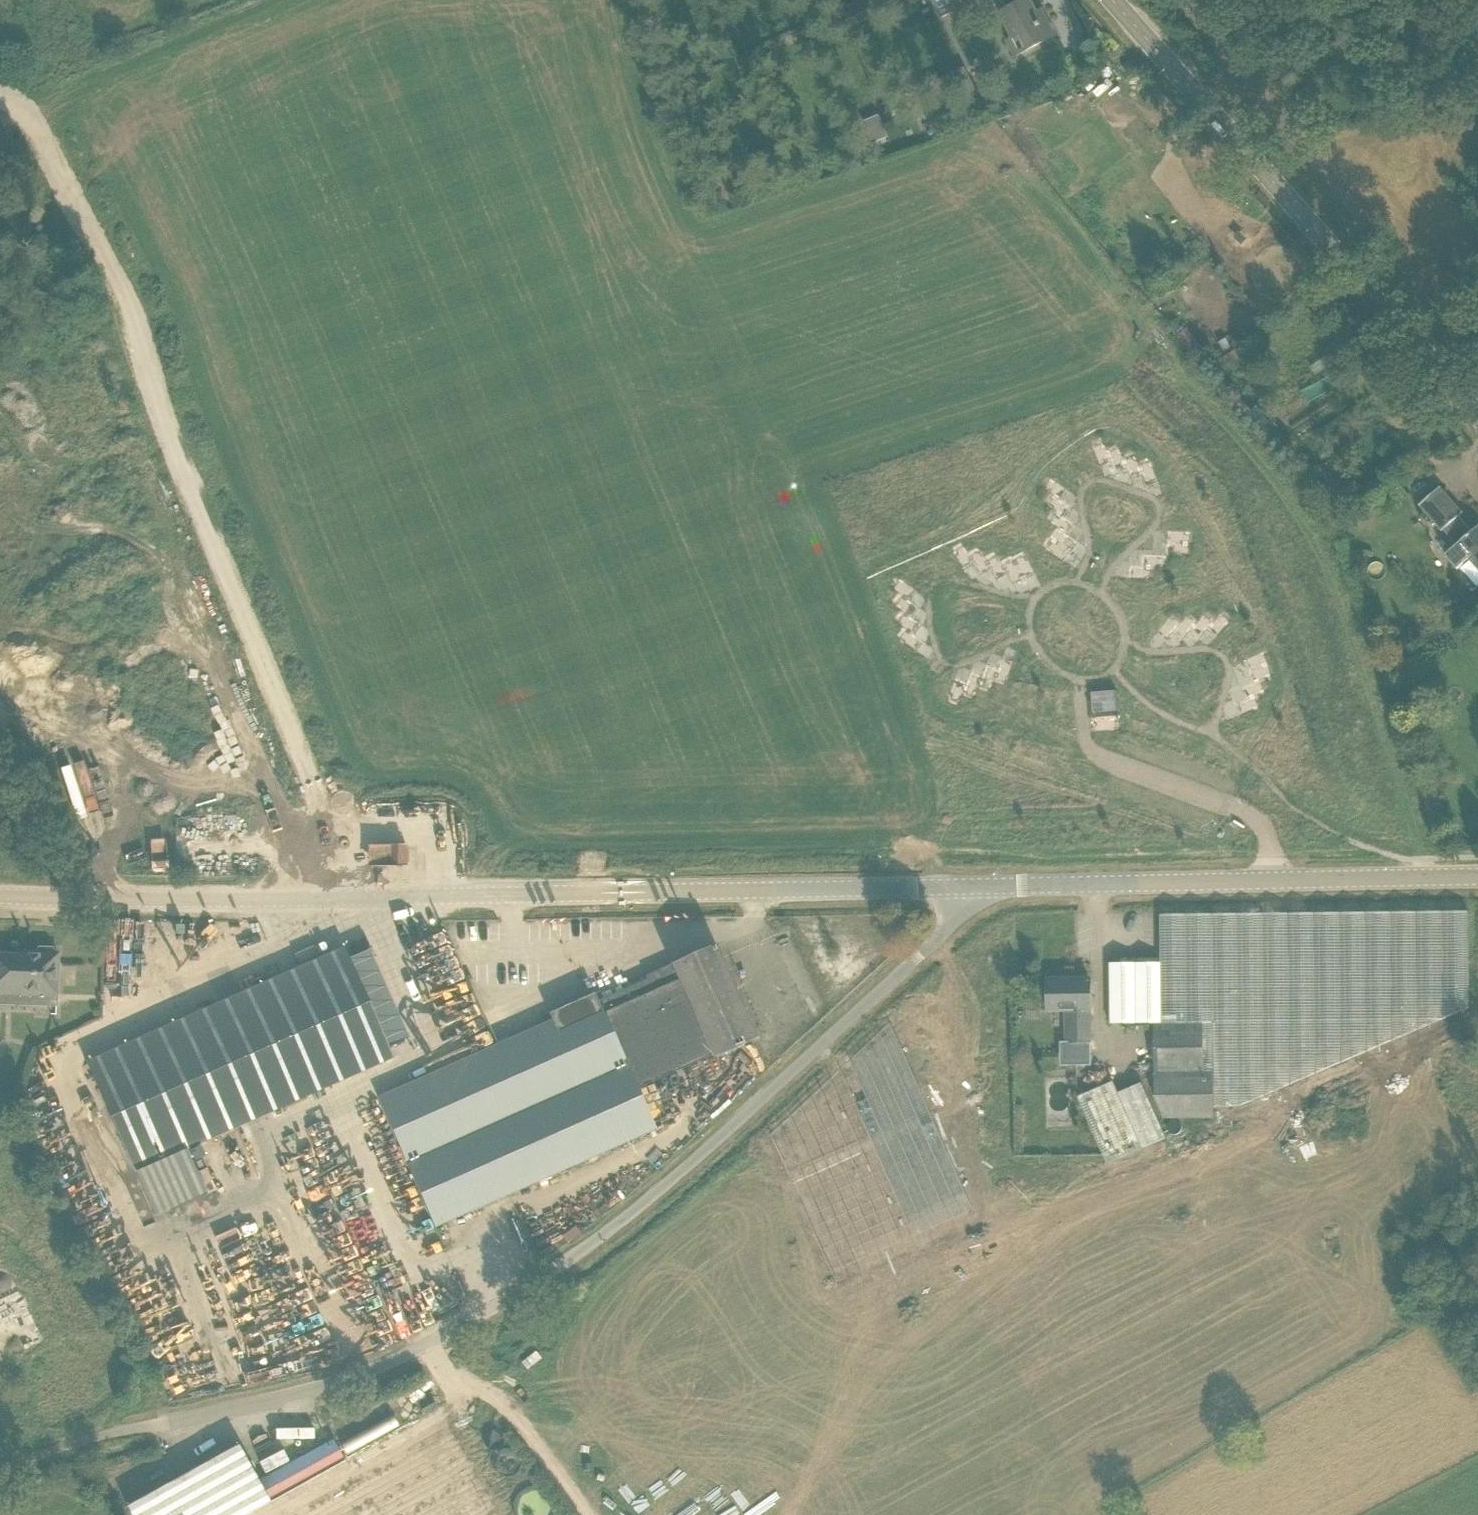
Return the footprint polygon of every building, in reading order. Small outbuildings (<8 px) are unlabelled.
[(854,17),(867,10),(863,0),(862,0),(849,7),(854,17)] [(981,0),(946,0),(954,14),(981,0)] [(999,12),(1012,36),(1017,33),(1026,50),(1055,35),(1041,9),(1036,12),(1030,0),(1023,0),(999,12)] [(826,30),(840,23),(835,13),(822,20),(826,30)] [(1101,438),(1091,441),(1093,447),(1100,466),(1111,461),(1104,443),(1101,438)] [(1116,444),(1107,448),(1108,454),(1115,472),(1127,468),(1120,450),(1116,444)] [(1132,451),(1123,454),(1124,460),(1126,465),(1127,469),(1131,479),(1142,474),(1135,456),(1132,451)] [(1148,457),(1138,461),(1140,467),(1147,485),(1158,481),(1152,466),(1151,463),(1148,457)] [(1046,476),(1040,484),(1045,489),(1048,491),(1061,500),(1065,495),(1066,492),(1068,490),(1065,488),(1052,479),(1046,476)] [(1418,504),(1441,530),(1443,528),(1456,544),(1444,554),(1457,569),(1469,558),(1477,569),(1477,525),(1471,531),(1458,516),(1462,513),(1439,486),(1418,504)] [(1049,493),(1044,501),(1048,506),(1051,508),(1064,517),(1069,510),(1071,507),(1058,498),(1055,496),(1049,493)] [(1052,510),(1046,518),(1051,522),(1054,524),(1067,533),(1068,531),(1072,526),(1074,524),(1070,521),(1057,512),(1052,510)] [(1048,537),(1042,545),(1043,547),(1062,561),(1069,551),(1070,551),(1071,551),(1078,542),(1058,528),(1056,528),(1050,536),(1051,538),(1050,537),(1048,537)] [(1166,543),(1165,555),(1189,556),(1191,555),(1192,545),(1190,544),(1190,543),(1191,544),(1193,543),(1194,533),(1192,531),(1168,531),(1167,543),(1166,543)] [(977,547),(969,551),(971,557),(973,560),(980,574),(991,569),(983,555),(981,552),(977,547)] [(994,551),(985,556),(987,562),(989,565),(997,579),(1002,576),(1007,573),(999,559),(998,556),(994,551)] [(1010,556),(1002,560),(1002,562),(1013,584),(1023,578),(1024,578),(1025,579),(1035,573),(1024,552),(1022,551),(1013,556),(1013,558),(1012,557),(1010,556)] [(1141,562),(1141,566),(1155,567),(1161,567),(1167,566),(1168,556),(1161,555),(1158,555),(1142,555),(1141,562)] [(1129,566),(1129,578),(1148,579),(1155,578),(1155,568),(1149,567),(1145,567),(1129,566)] [(898,593),(892,601),(896,606),(912,617),(919,608),(903,596),(898,593)] [(900,610),(894,618),(899,623),(901,625),(914,634),(921,625),(912,618),(906,613),(902,611),(900,610)] [(1219,615),(1207,630),(1213,635),(1216,637),(1226,625),(1229,622),(1232,617),(1224,610),(1219,615)] [(1202,616),(1190,631),(1195,635),(1199,639),(1209,626),(1212,624),(1215,618),(1207,612),(1202,616)] [(1185,617),(1173,632),(1177,636),(1182,640),(1190,631),(1192,628),(1195,625),(1198,620),(1190,613),(1185,617)] [(1168,619),(1156,634),(1165,641),(1175,629),(1177,626),(1181,621),(1173,614),(1168,619)] [(902,627),(896,635),(901,640),(917,651),(924,641),(908,630),(902,627)] [(1265,651),(1244,660),(1249,672),(1247,673),(1252,683),(1274,674),(1275,672),(1271,663),(1269,663),(1269,662),(1270,662),(1272,660),(1268,651),(1265,651)] [(980,683),(979,689),(988,693),(991,687),(992,683),(998,669),(987,665),(981,680),(980,682),(980,683)] [(963,694),(963,696),(972,700),(975,694),(977,690),(982,676),(971,672),(965,687),(964,690),(963,694)] [(948,696),(947,703),(957,706),(960,701),(961,697),(966,682),(955,678),(948,696)] [(1256,682),(1241,688),(1246,699),(1264,692),(1269,688),(1266,679),(1259,681),(1256,682)] [(1117,690),(1091,692),(1094,732),(1120,730),(1117,690)] [(1249,698),(1235,704),(1239,715),(1257,708),(1263,704),(1259,695),(1253,697),(1249,698)] [(1351,1049),(1470,1011),(1469,908),(1157,911),(1157,955),(1148,958),(1107,959),(1108,1023),(1151,1022),(1152,1091),(1160,1117),(1215,1117),(1215,1105),(1224,1102),(1237,1102),(1267,1092),(1267,1087),(1329,1067),(1329,1032),(1335,1053),(1334,1053),(1346,1053),(1360,1049),(1351,1049)] [(713,1055),(753,1038),(713,946),(673,964),(675,968),(662,974),(660,969),(647,975),(648,979),(598,1001),(596,998),(573,1009),(489,1047),(377,1097),(435,1226),(654,1129),(636,1089),(713,1054),(713,1055)] [(51,948),(39,948),(36,952),(32,952),(32,956),(0,955),(0,1005),(57,1006),(57,996),(58,996),(59,953),(54,953),(51,948)] [(135,1171),(391,1057),(343,948),(86,1061),(135,1171)] [(1090,979),(1047,980),(1048,1000),(1048,1010),(1065,1009),(1065,1060),(1091,1060),(1090,999),(1090,979)] [(1104,1165),(1165,1140),(1141,1079),(1115,1090),(1111,1079),(1075,1093),(1104,1165)] [(447,1401),(339,1454),(324,1425),(287,1444),(293,1458),(251,1478),(234,1444),(119,1500),(127,1514),(504,1514),(447,1401)]
